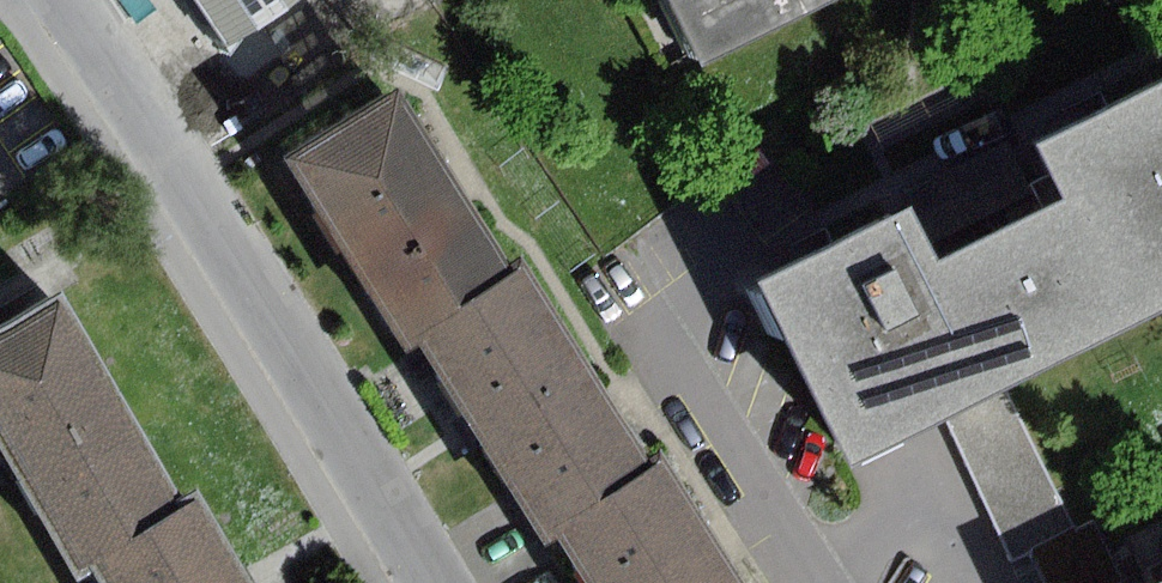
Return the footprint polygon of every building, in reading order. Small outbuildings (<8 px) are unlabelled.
[(216,20),(246,0),(202,0),(216,20)] [(698,61),(822,0),(668,0),(698,61)] [(997,227),(1060,354),(1161,304),(1161,82),(1091,117),(1037,143),(1063,195),(997,227)] [(447,172),(392,83),(282,151),(397,334),(412,325),(507,266),(447,172)] [(1004,145),(916,189),(942,241),(1030,195),(1004,145)] [(816,251),(746,286),(835,465),(940,413),(1003,382),(1060,354),(997,227),(921,265),(895,212),(816,251)] [(475,427),(540,530),(551,523),(646,463),(518,259),(507,266),(412,325),(475,427)] [(64,292),(0,329),(0,442),(10,459),(73,566),(93,554),(186,500),(64,292)] [(1076,529),(1003,382),(940,413),(1013,560),(1029,552),(1076,529)] [(589,582),(739,582),(713,541),(659,455),(646,463),(551,523),(589,582)] [(253,577),(202,491),(186,500),(93,554),(110,582),(257,582),(253,577)] [(1029,552),(1045,582),(1113,582),(1121,579),(1093,521),(1076,529),(1029,552)]
